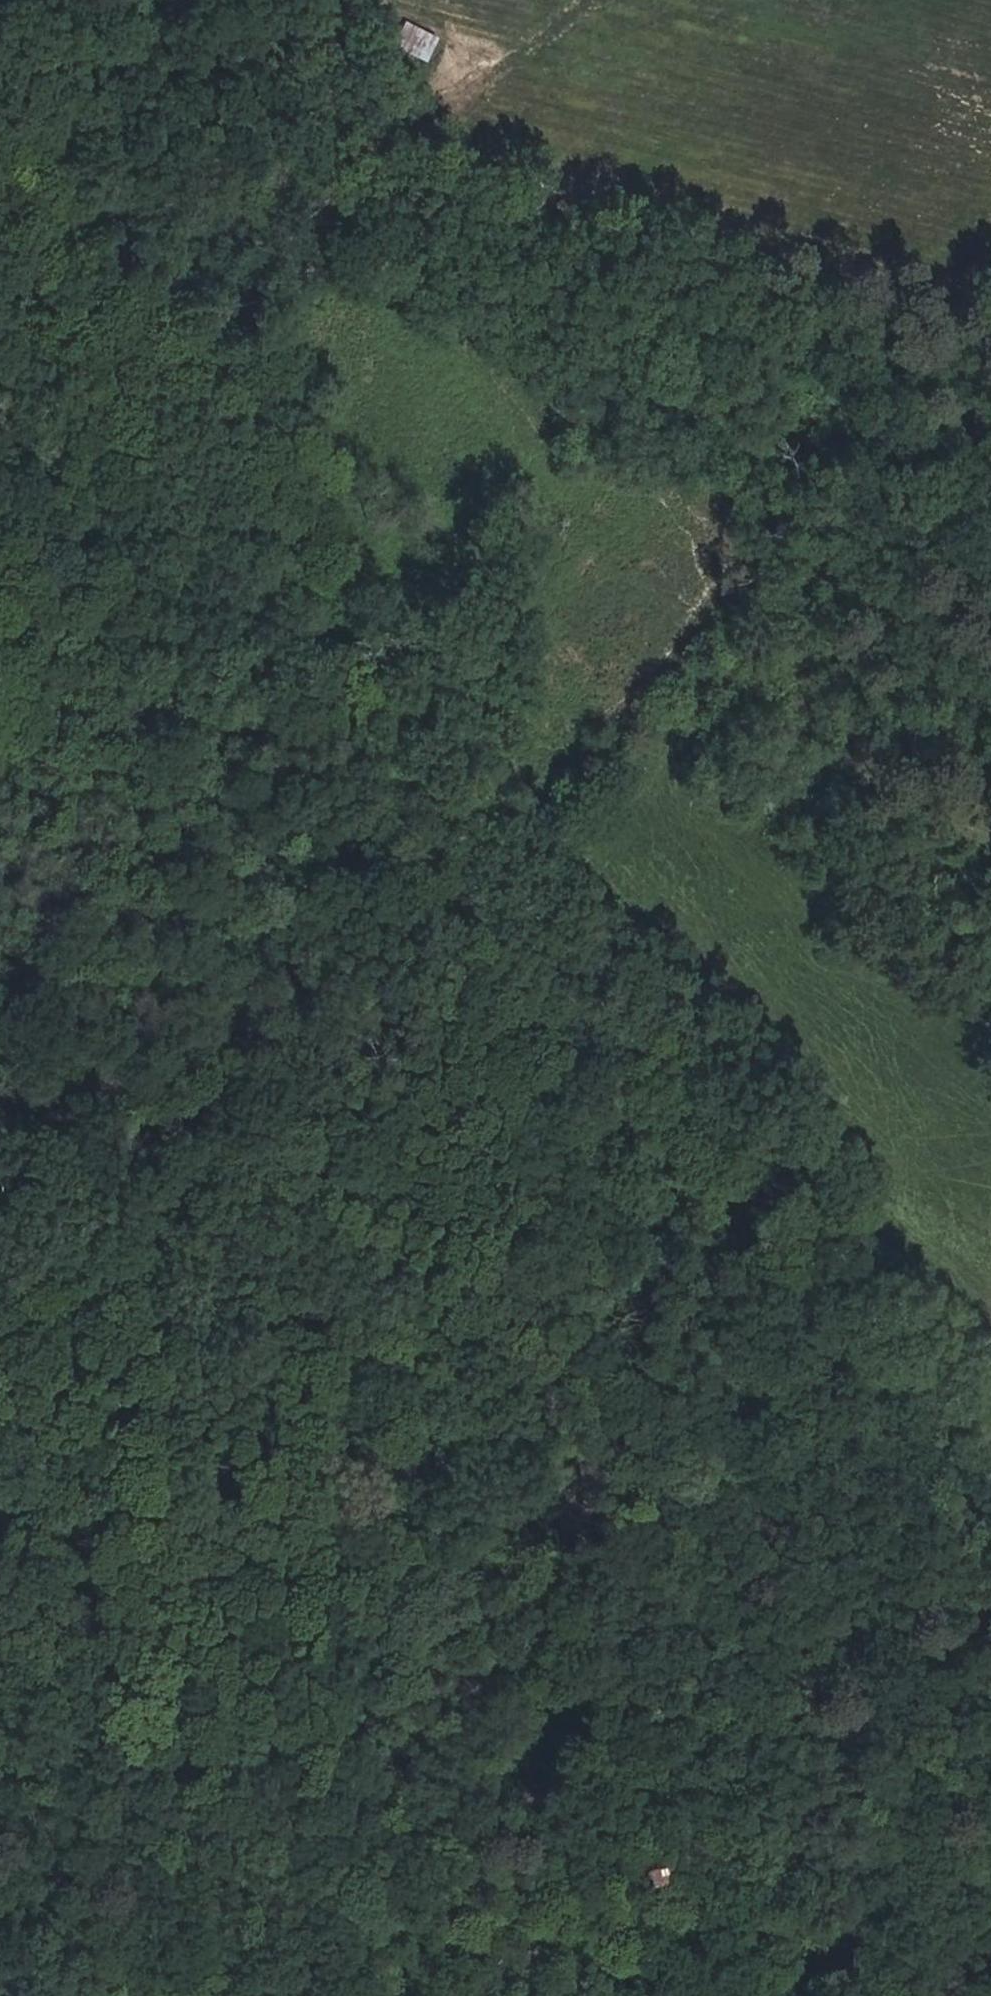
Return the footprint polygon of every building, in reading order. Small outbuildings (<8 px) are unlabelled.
[(416,32),(404,54),(433,68),(445,47),(416,32)] [(665,1867),(650,1872),(654,1888),(670,1883),(665,1867)]
